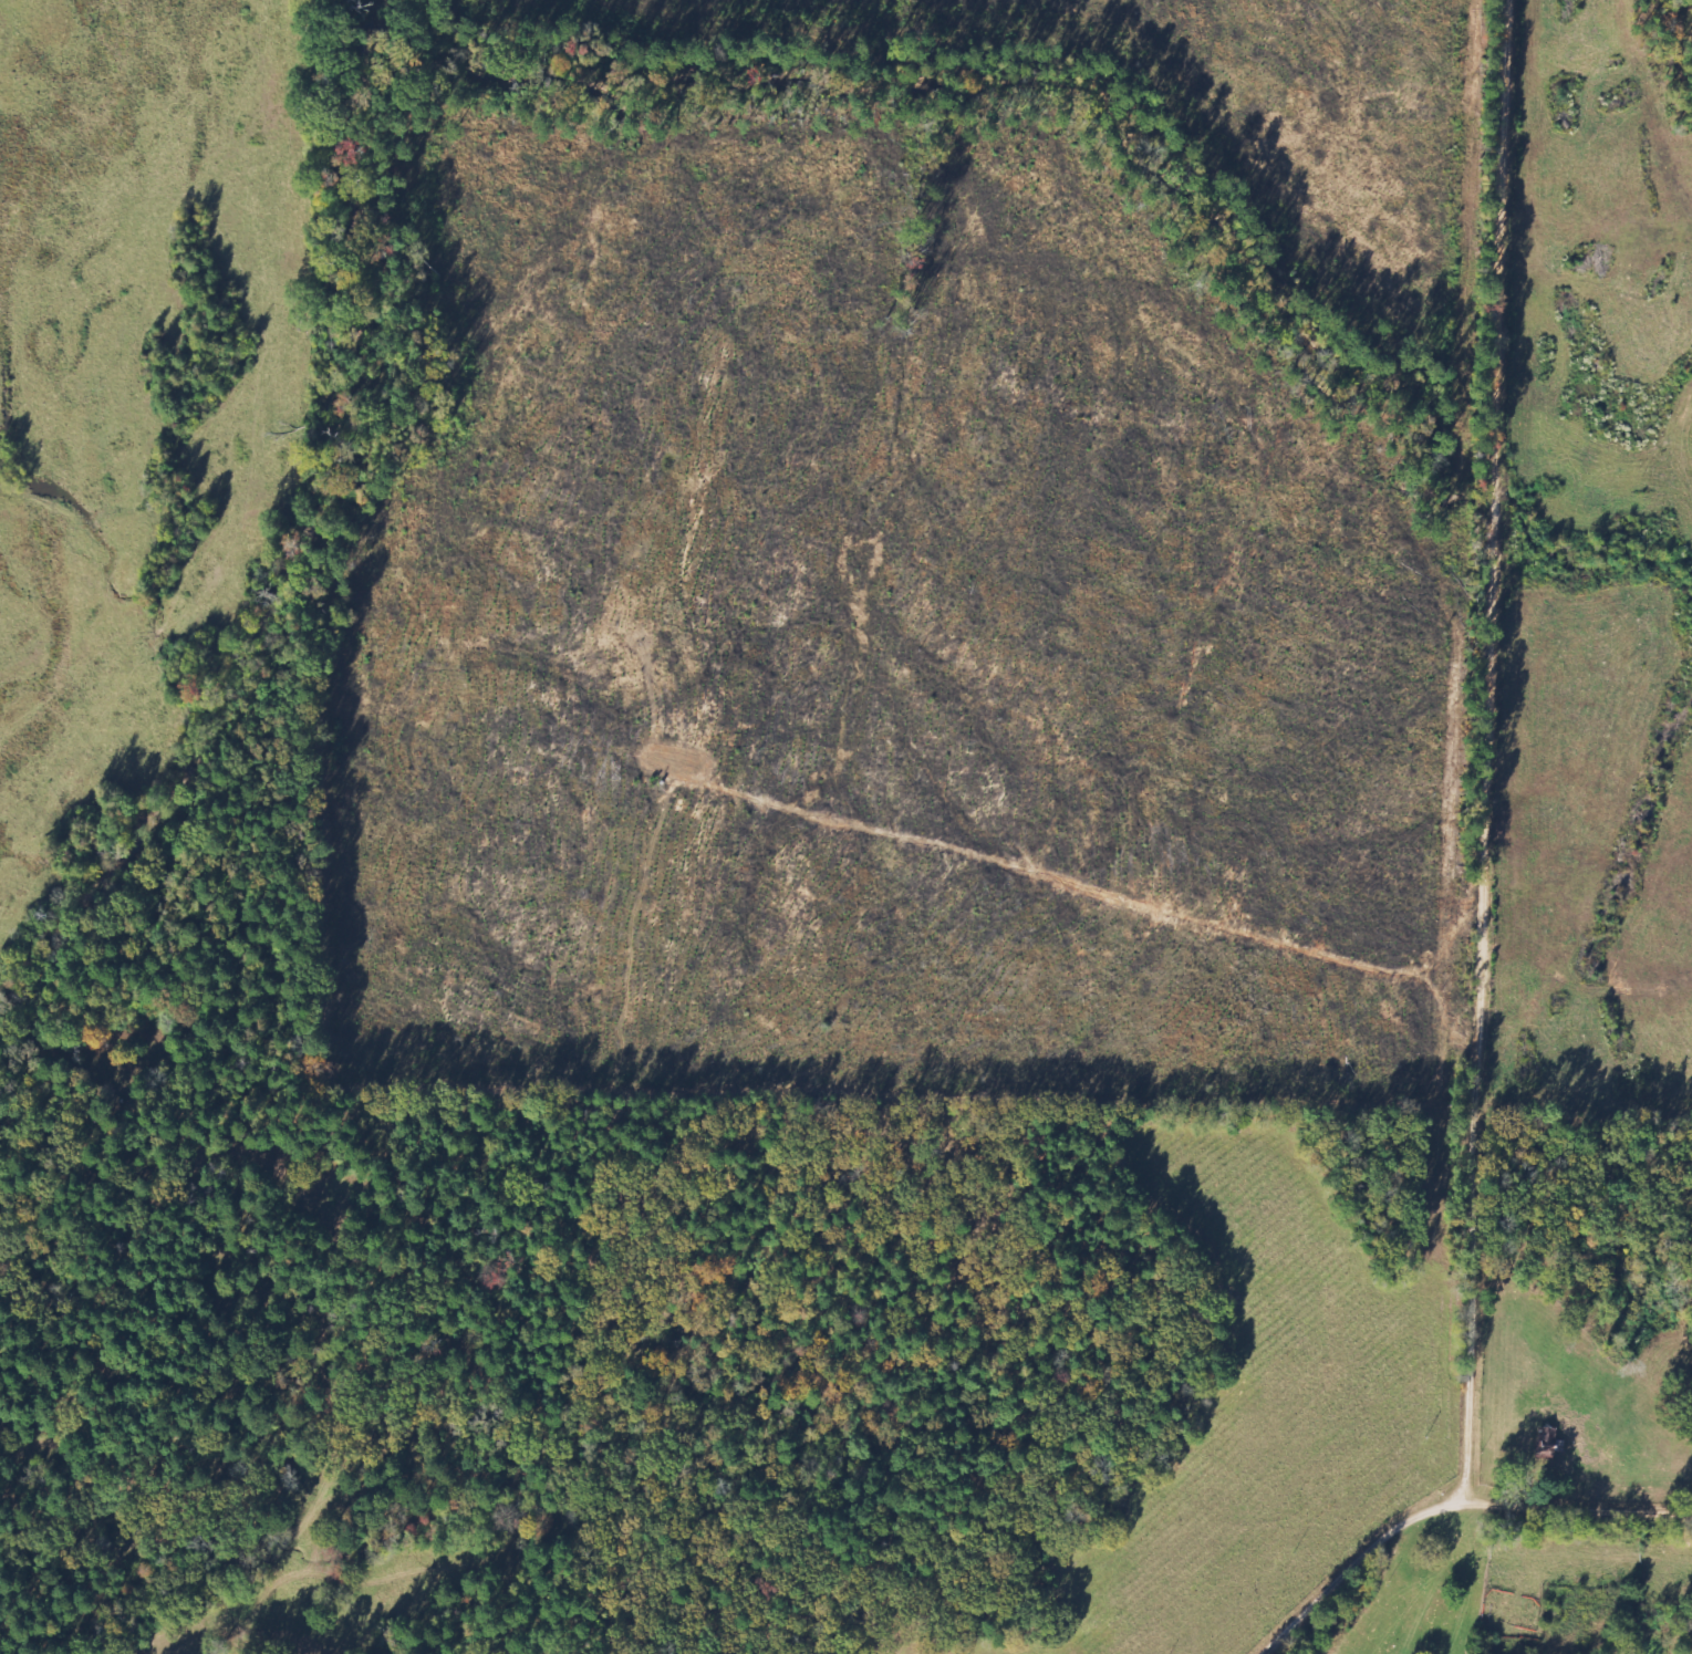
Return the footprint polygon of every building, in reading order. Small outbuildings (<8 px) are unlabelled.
[(1540,1427),(1541,1445),(1557,1444),(1556,1426),(1540,1427)]
